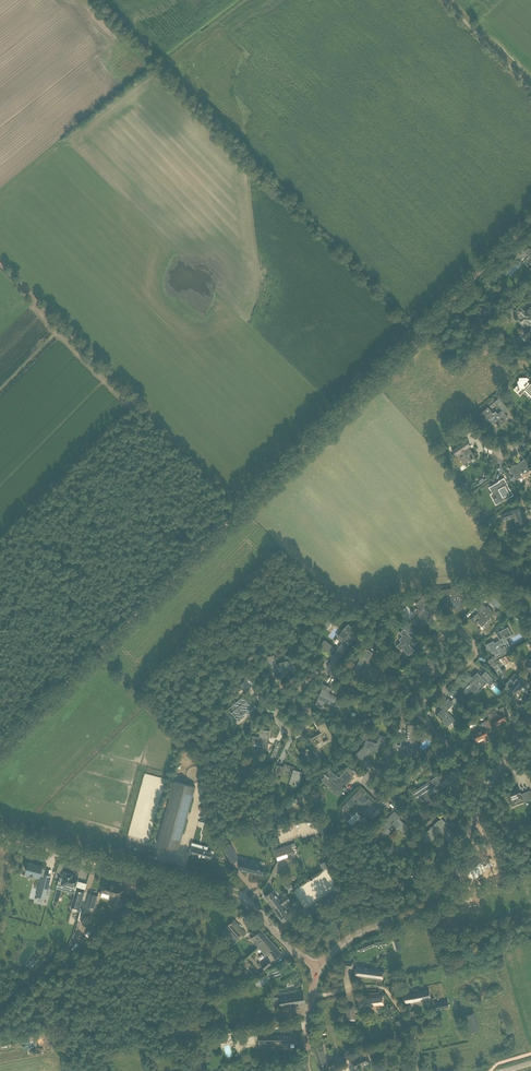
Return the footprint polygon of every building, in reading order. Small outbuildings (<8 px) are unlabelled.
[(520,258),(523,256),(530,264),(530,250),(528,247),(527,249),(525,248),(524,248),(523,247),(519,250),(521,251),(513,258),(518,262),(521,259),(520,258)] [(511,269),(510,267),(506,271),(511,276),(519,269),(515,265),(511,269)] [(475,311),(476,316),(490,314),(489,306),(480,307),(480,310),(475,311)] [(519,320),(519,321),(520,323),(521,324),(522,324),(523,323),(524,322),(528,326),(521,333),(523,335),(521,336),(525,340),(527,338),(530,335),(530,312),(529,311),(526,314),(520,307),(517,310),(510,310),(509,315),(516,315),(520,319),(519,320)] [(518,383),(518,384),(513,389),(517,393),(522,388),(530,397),(530,383),(530,384),(527,381),(529,379),(527,377),(519,377),(519,380),(518,380),(517,381),(517,382),(518,383)] [(500,406),(501,407),(505,405),(499,398),(495,401),(499,407),(500,406)] [(506,418),(508,417),(502,410),(498,413),(495,411),(493,413),(488,407),(479,415),(484,421),(487,418),(492,424),(495,421),(499,426),(507,420),(506,418)] [(468,447),(470,446),(466,440),(452,450),(456,456),(457,455),(463,464),(475,456),(468,447)] [(513,474),(517,479),(527,471),(527,472),(530,469),(525,461),(522,464),(520,462),(514,468),(513,467),(509,470),(513,474)] [(489,487),(492,493),(495,492),(498,497),(496,498),(496,497),(495,498),(495,499),(494,500),(493,500),(496,505),(513,495),(511,490),(510,490),(510,491),(507,485),(508,485),(504,478),(498,481),(499,482),(497,483),(497,484),(496,485),(495,484),(493,485),(492,485),(491,485),(491,486),(489,487)] [(513,518),(516,525),(523,522),(518,508),(500,514),(502,521),(513,518)] [(465,594),(465,593),(464,592),(463,591),(462,591),(460,592),(457,589),(456,590),(453,587),(442,589),(436,595),(445,604),(448,601),(447,600),(448,599),(455,605),(454,607),(457,611),(461,607),(465,604),(468,602),(464,598),(465,596),(465,595),(465,594)] [(479,611),(478,612),(471,619),(475,624),(477,622),(481,627),(490,618),(489,616),(494,611),(488,605),(486,607),(482,603),(491,594),(488,592),(480,601),(474,606),(479,611)] [(412,621),(411,621),(417,627),(419,624),(422,627),(428,622),(429,623),(430,622),(429,621),(430,619),(429,618),(435,613),(434,612),(427,605),(431,600),(432,600),(426,594),(425,594),(416,604),(419,608),(419,609),(420,610),(421,609),(423,612),(413,622),(412,621)] [(328,619),(323,626),(326,629),(331,622),(328,619)] [(400,633),(403,636),(399,640),(401,642),(397,646),(401,650),(402,648),(408,655),(408,656),(414,650),(412,647),(411,648),(409,645),(414,640),(408,634),(413,630),(406,622),(401,627),(403,629),(401,631),(402,631),(400,633)] [(337,638),(340,640),(335,647),(324,639),(320,646),(334,655),(336,652),(341,655),(350,643),(349,642),(356,632),(351,629),(353,627),(348,623),(337,638)] [(489,624),(483,629),(487,633),(493,628),(489,624)] [(498,658),(505,655),(504,654),(510,651),(505,642),(508,641),(506,637),(512,634),(507,626),(496,633),(499,640),(494,643),(493,641),(486,645),(488,649),(490,649),(492,653),(494,653),(497,658),(498,658)] [(362,671),(361,674),(375,680),(377,675),(382,678),(390,663),(383,659),(379,668),(368,663),(373,652),(365,648),(355,668),(356,667),(362,671)] [(267,656),(271,675),(295,670),(293,659),(276,663),(274,655),(267,656)] [(410,665),(413,669),(415,667),(418,671),(422,667),(429,674),(431,672),(435,676),(443,669),(438,664),(436,665),(426,655),(422,660),(418,657),(410,665)] [(493,666),(498,675),(503,673),(498,663),(493,666)] [(466,687),(467,688),(474,695),(487,682),(490,686),(495,681),(485,671),(481,676),(477,673),(470,679),(469,678),(464,683),(467,686),(466,687)] [(518,675),(512,682),(520,688),(524,684),(525,682),(518,675)] [(246,676),(239,685),(246,692),(254,684),(246,676)] [(507,686),(503,690),(505,695),(507,693),(510,695),(514,691),(516,693),(518,690),(520,688),(512,682),(509,686),(508,687),(507,686)] [(318,705),(318,706),(322,708),(325,701),(335,706),(339,698),(328,693),(331,688),(324,684),(315,704),(318,705)] [(244,717),(243,715),(250,709),(251,710),(256,707),(245,695),(228,709),(232,713),(239,721),(244,717)] [(442,709),(437,714),(444,721),(443,722),(446,726),(451,721),(452,722),(455,720),(455,719),(447,712),(448,711),(448,710),(454,704),(457,700),(454,697),(451,701),(448,698),(440,707),(442,709)] [(497,706),(500,711),(506,708),(502,702),(497,706)] [(489,712),(496,725),(505,720),(501,713),(498,715),(495,709),(489,712)] [(484,729),(478,732),(473,734),(476,741),(484,737),(485,740),(489,738),(485,729),(491,726),(488,719),(481,723),(484,729)] [(468,728),(466,729),(469,736),(471,735),(471,734),(472,733),(470,728),(476,724),(474,720),(466,724),(468,728)] [(321,733),(310,739),(314,746),(325,740),(327,743),(334,739),(325,722),(318,726),(321,733)] [(391,748),(391,749),(392,750),(391,751),(394,754),(397,751),(395,749),(395,748),(395,746),(409,746),(409,755),(417,755),(417,725),(407,725),(407,730),(409,730),(409,739),(395,739),(395,743),(392,743),(392,747),(391,747),(391,748)] [(377,743),(367,739),(371,730),(365,728),(362,739),(365,740),(363,746),(354,756),(361,763),(366,758),(367,757),(367,756),(369,754),(370,755),(371,754),(372,754),(372,753),(373,750),(381,753),(386,737),(380,735),(377,743)] [(261,747),(262,747),(268,748),(270,731),(260,730),(259,737),(253,736),(252,743),(258,744),(258,745),(262,745),(261,747)] [(297,743),(300,748),(306,745),(303,740),(297,743)] [(289,783),(298,785),(302,772),(294,770),(295,767),(284,764),(283,767),(277,765),(274,773),(291,778),(289,783)] [(328,780),(326,782),(331,787),(329,789),(337,796),(342,790),(344,791),(345,790),(343,788),(344,786),(344,787),(353,776),(346,771),(340,778),(330,770),(326,774),(324,773),(324,774),(328,778),(328,780)] [(453,791),(454,792),(457,794),(458,795),(469,784),(463,778),(464,777),(458,772),(449,781),(447,779),(441,784),(443,787),(448,782),(452,785),(453,784),(456,788),(453,791)] [(430,803),(430,802),(432,801),(427,792),(435,786),(438,790),(441,787),(439,784),(440,783),(437,776),(412,792),(416,798),(420,796),(427,805),(430,803)] [(157,844),(178,850),(195,787),(174,781),(157,844)] [(505,793),(508,801),(515,799),(517,804),(529,799),(525,790),(514,794),(512,790),(505,793)] [(367,800),(364,796),(365,795),(362,792),(361,791),(360,791),(359,791),(358,791),(358,792),(342,807),(342,814),(348,820),(352,816),(347,811),(356,802),(356,803),(357,802),(358,800),(362,804),(360,807),(370,816),(369,816),(370,816),(376,810),(370,805),(373,802),(372,801),(372,802),(369,798),(367,800)] [(403,833),(408,827),(401,819),(399,818),(401,817),(394,811),(380,825),(384,828),(379,833),(384,839),(391,831),(390,829),(394,825),(403,833)] [(433,825),(433,826),(430,829),(421,834),(426,842),(434,837),(434,836),(440,832),(450,840),(454,836),(443,825),(445,823),(441,819),(439,820),(438,820),(433,825)] [(274,849),(278,860),(286,857),(287,859),(295,856),(294,855),(298,853),(294,842),(274,849)] [(192,843),(189,854),(190,854),(190,855),(198,857),(200,858),(200,857),(210,860),(212,853),(207,852),(205,851),(204,850),(204,851),(202,851),(203,847),(192,843)] [(231,844),(223,848),(228,857),(229,857),(235,853),(236,853),(231,844)] [(470,871),(468,875),(472,881),(492,866),(486,858),(476,866),(476,867),(475,867),(474,867),(470,871)] [(323,869),(330,865),(327,860),(320,863),(323,869)] [(242,861),(240,869),(257,873),(258,869),(259,869),(259,868),(259,867),(259,865),(242,861)] [(26,873),(28,873),(38,876),(39,877),(40,875),(43,876),(37,896),(45,898),(51,876),(44,874),(45,869),(41,868),(42,866),(29,863),(26,873)] [(62,878),(60,878),(58,884),(60,884),(62,885),(63,886),(63,885),(71,887),(71,889),(74,890),(78,877),(72,875),(73,874),(72,874),(71,875),(69,875),(70,874),(64,872),(62,878)] [(121,904),(125,888),(116,886),(108,884),(108,883),(105,882),(105,883),(104,883),(101,892),(110,894),(110,895),(114,897),(113,902),(121,904)] [(286,886),(289,891),(294,888),(291,883),(286,886)] [(75,893),(71,908),(79,911),(85,890),(77,887),(76,890),(75,893)] [(291,901),(286,894),(279,899),(273,890),(264,896),(282,922),(291,916),(284,906),(288,903),(291,901)] [(89,893),(86,906),(94,908),(98,896),(89,893)] [(321,900),(323,905),(338,898),(335,893),(326,898),(326,897),(325,897),(326,899),(322,901),(321,900)] [(470,896),(463,901),(467,906),(474,901),(470,896)] [(39,922),(43,910),(34,907),(30,919),(39,922)] [(246,932),(235,919),(222,931),(225,936),(229,933),(236,940),(246,932)] [(254,936),(257,938),(253,941),(266,955),(270,952),(275,959),(282,953),(261,929),(254,936)] [(359,951),(374,945),(373,941),(357,947),(359,951)] [(341,967),(352,968),(353,961),(342,959),(341,967)] [(268,960),(261,966),(265,970),(271,964),(268,960)] [(355,976),(383,979),(384,969),(356,966),(355,976)] [(279,996),(273,997),(274,1008),(305,1003),(303,993),(300,994),(299,989),(278,992),(279,996)] [(402,995),(404,1004),(430,999),(429,989),(402,995)] [(358,997),(359,1007),(383,1005),(382,994),(358,997)] [(346,1012),(347,1021),(356,1020),(354,1011),(346,1012)] [(248,1018),(249,1026),(268,1023),(267,1020),(262,1021),(261,1016),(248,1018)] [(406,1027),(401,1019),(395,1022),(400,1031),(406,1027)] [(296,1034),(290,1034),(290,1033),(258,1033),(258,1047),(290,1047),(290,1043),(296,1043),(296,1034)] [(313,1047),(320,1069),(329,1067),(321,1044),(313,1047)] [(334,1057),(336,1063),(348,1058),(345,1053),(334,1057)] [(351,1059),(352,1060),(351,1060),(355,1069),(370,1062),(366,1053),(357,1057),(356,1056),(351,1059)]
